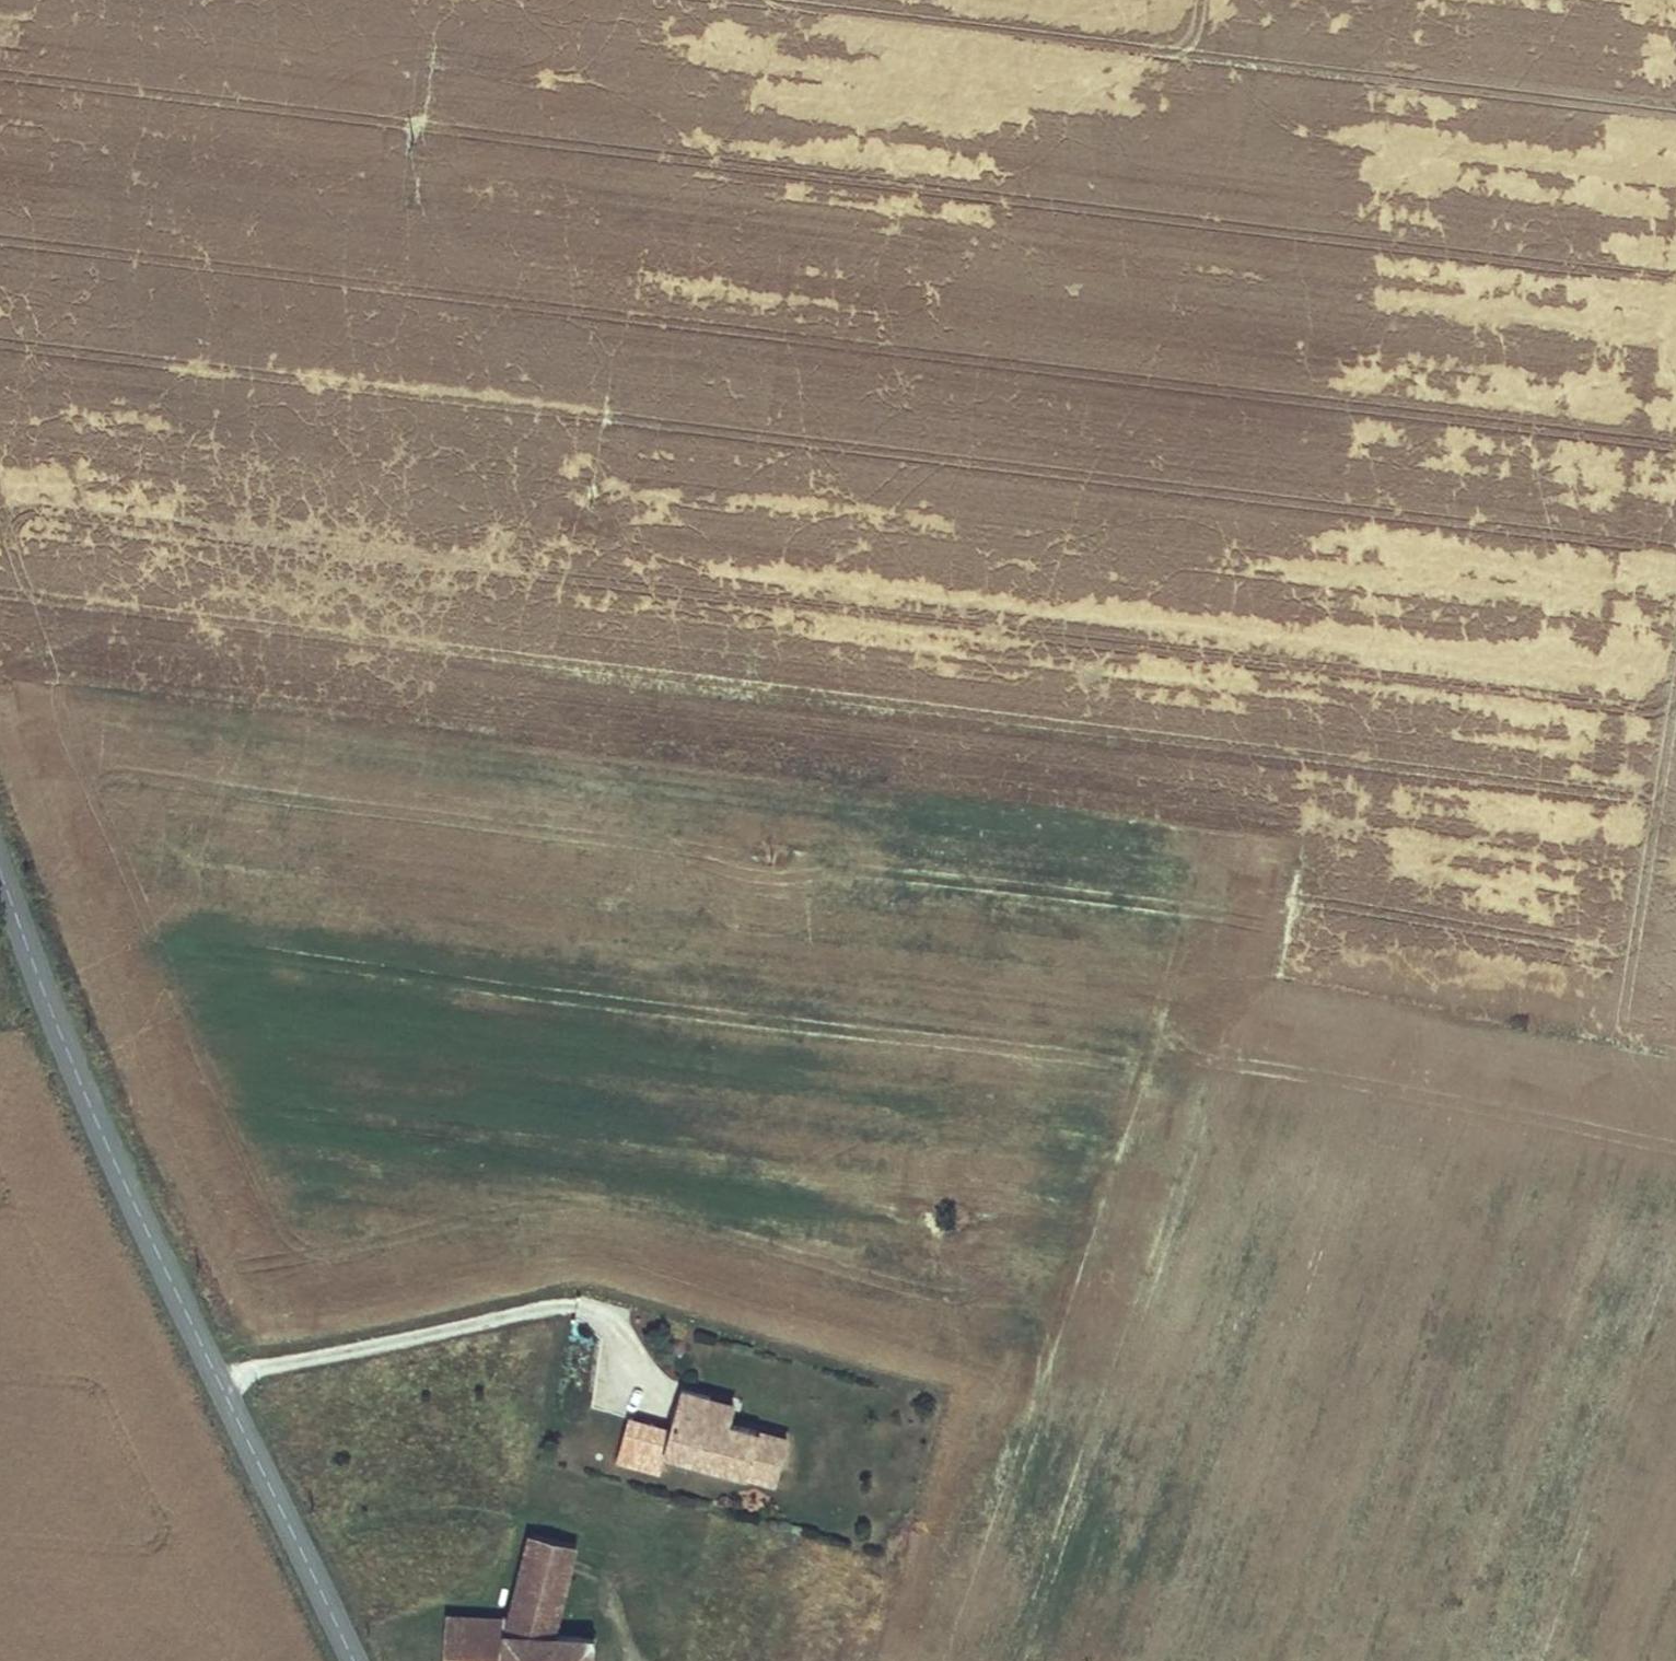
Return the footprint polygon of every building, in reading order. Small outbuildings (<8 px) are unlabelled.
[(683,1381),(663,1449),(775,1482),(788,1438),(733,1422),(740,1397),(683,1381)] [(448,1613),(445,1660),(595,1660),(597,1637),(556,1635),(579,1543),(532,1532),(511,1617),(448,1613)]
